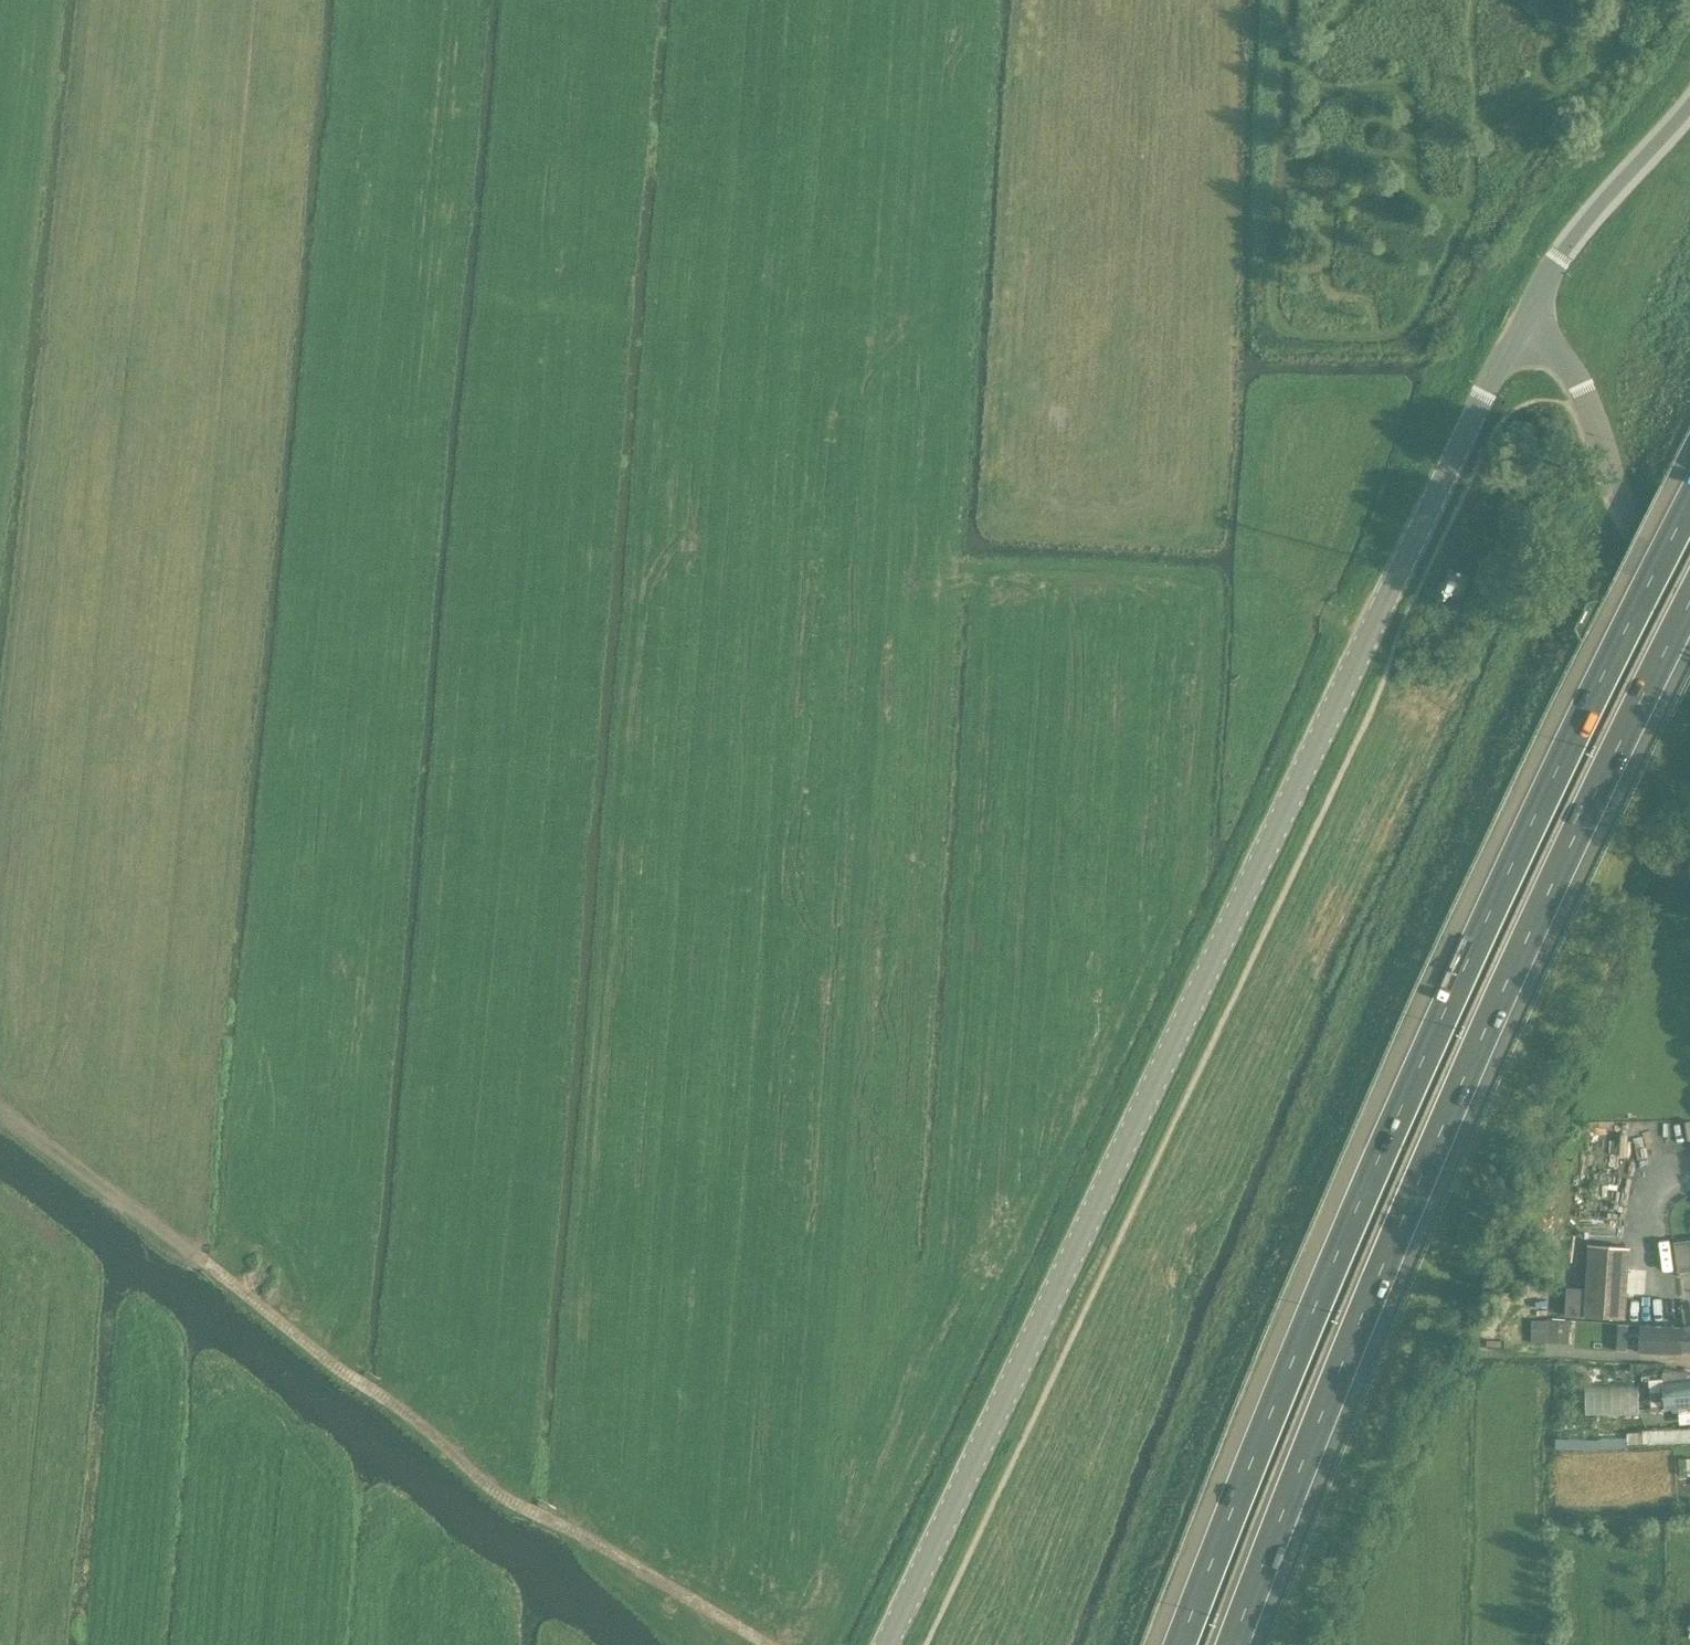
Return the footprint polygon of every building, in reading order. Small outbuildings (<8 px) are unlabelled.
[(1625,1319),(1630,1247),(1589,1244),(1585,1290),(1568,1289),(1567,1315),(1625,1319)] [(1570,1320),(1554,1320),(1546,1320),(1546,1342),(1552,1342),(1569,1343),(1570,1320)] [(1627,1351),(1629,1324),(1618,1324),(1616,1350),(1627,1351)] [(1683,1351),(1689,1351),(1689,1327),(1683,1327),(1640,1324),(1640,1353),(1683,1354),(1683,1351)] [(1689,1407),(1689,1380),(1662,1383),(1665,1410),(1689,1407)] [(1664,1440),(1689,1439),(1689,1429),(1664,1429),(1664,1440)]
